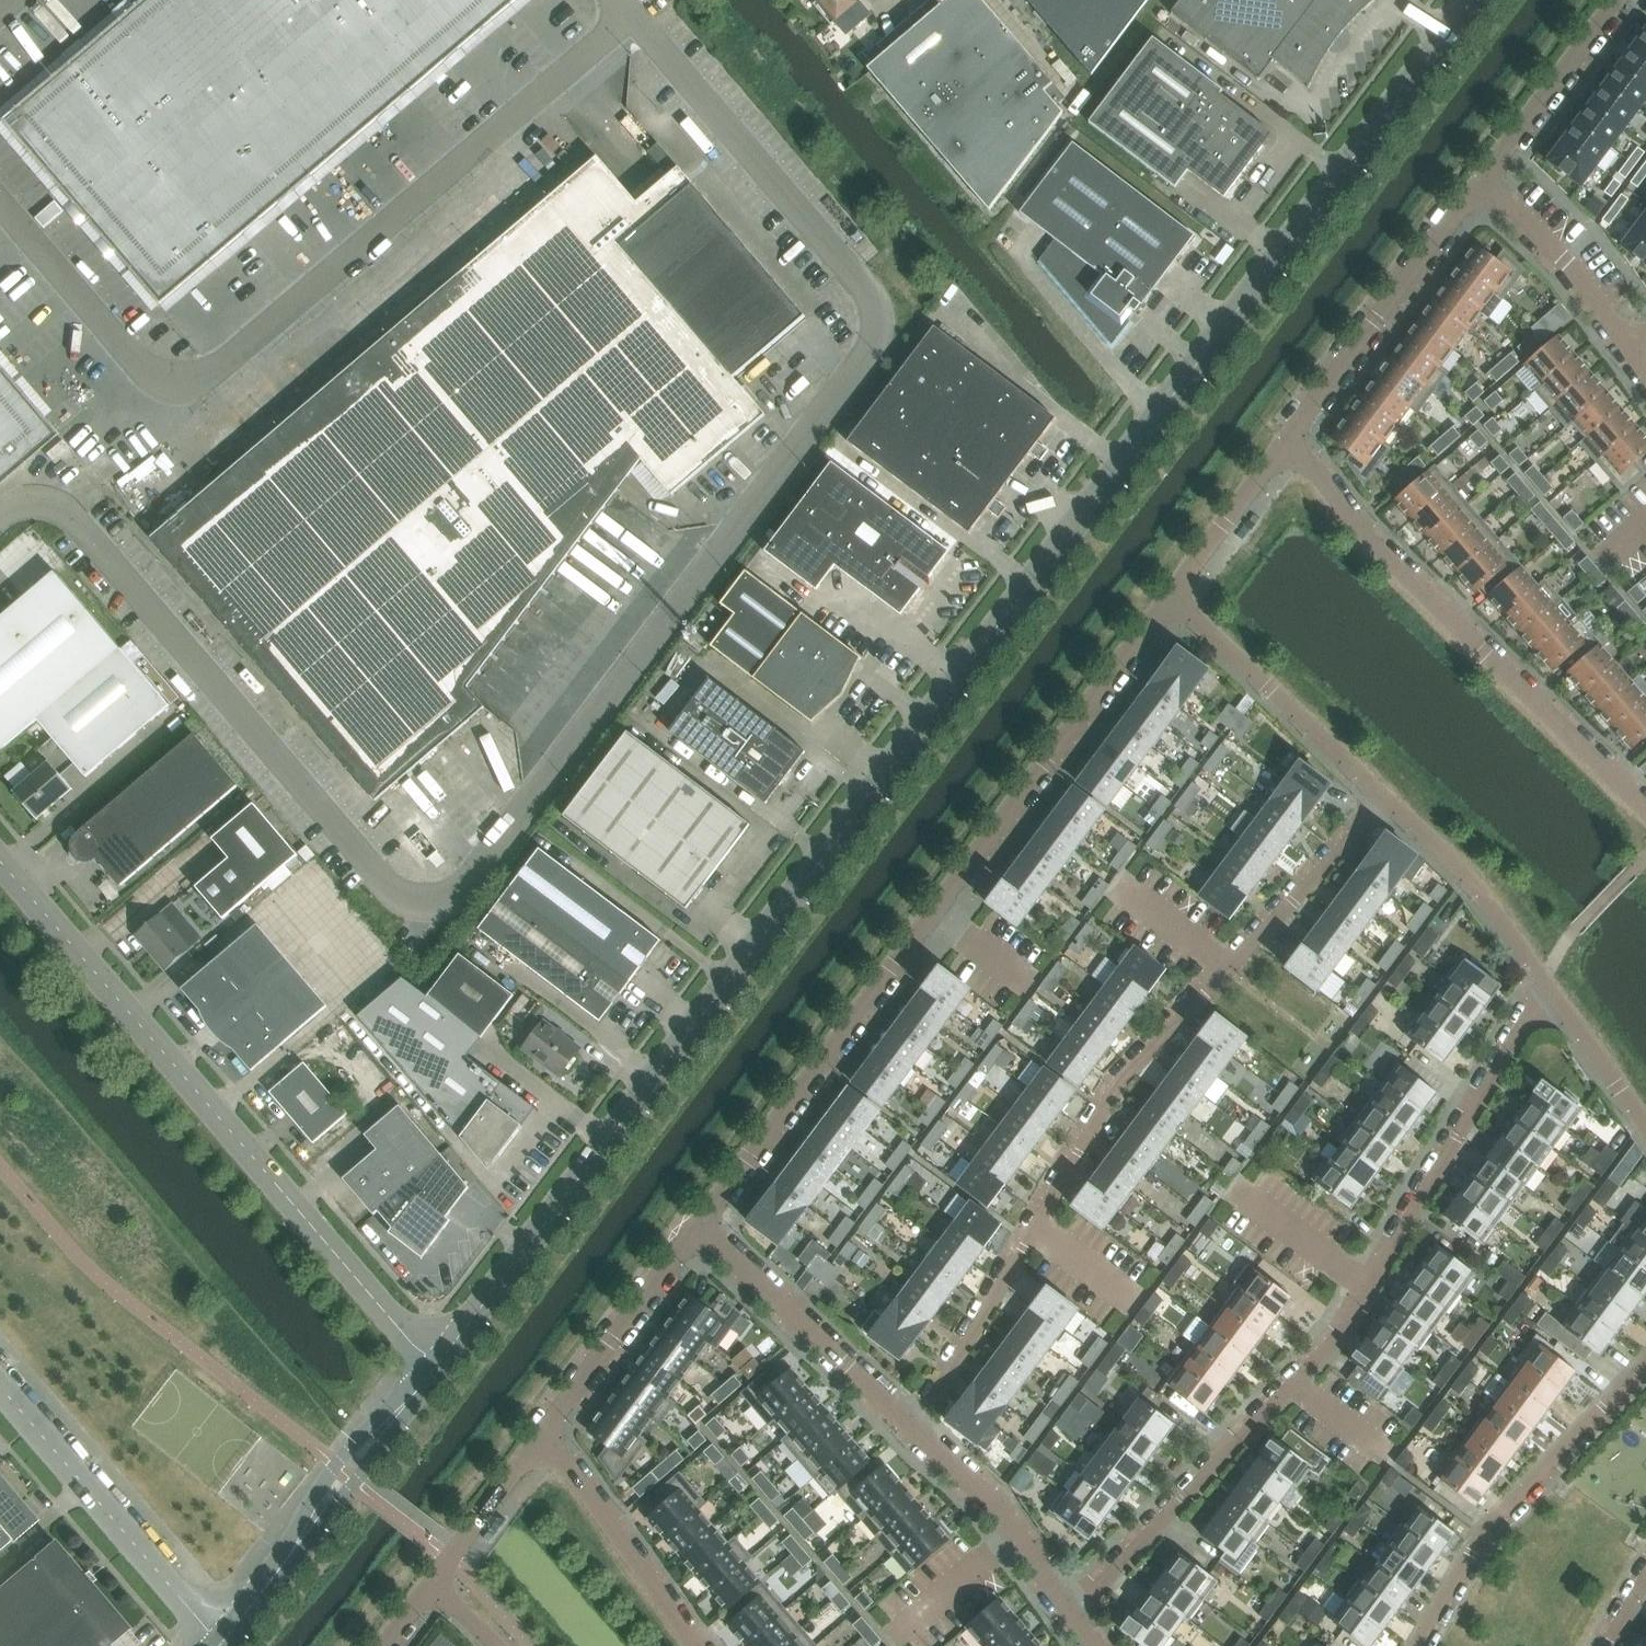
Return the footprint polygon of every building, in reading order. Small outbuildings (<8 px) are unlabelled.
[(3,121),(161,306),(518,0),(145,0),(3,121)] [(818,1),(813,5),(831,27),(836,22),(847,35),(869,16),(858,4),(862,0),(817,0),(818,1)] [(867,69),(989,211),(1063,113),(1044,92),(1053,84),(995,15),(981,0),(935,0),(941,6),(914,29),(888,51),(886,53),(879,45),(870,53),(877,61),(867,69)] [(1028,1),(1056,34),(1092,76),(1149,0),(1029,0),(1028,1)] [(1171,14),(1259,80),(1273,61),(1308,87),(1307,88),(1309,89),(1312,82),(1321,64),(1332,48),(1336,51),(1340,50),(1344,47),(1346,43),(1345,38),(1343,34),(1345,31),(1359,16),(1375,2),(1374,0),(1373,1),(1371,0),(1182,0),(1171,14)] [(1633,47),(1645,56),(1645,30),(1633,47)] [(1153,39),(1089,123),(1175,189),(1188,172),(1224,199),(1263,147),(1272,135),(1260,125),(1220,95),(1223,92),(1153,39)] [(1633,47),(1619,66),(1645,86),(1645,56),(1633,47)] [(1619,66),(1605,85),(1639,110),(1645,100),(1645,86),(1619,66)] [(1639,110),(1605,85),(1591,104),(1625,129),(1639,110)] [(1625,129),(1591,104),(1577,123),(1610,148),(1625,129)] [(1610,148),(1577,123),(1562,142),(1596,167),(1610,148)] [(1596,167),(1562,142),(1548,161),(1581,187),(1596,167)] [(168,525),(152,539),(376,801),(402,832),(510,739),(484,708),(465,693),(565,560),(616,491),(627,477),(640,460),(671,496),(765,415),(733,379),(805,317),(658,144),(648,153),(662,169),(668,177),(637,204),(630,196),(598,158),(271,437),(168,525)] [(1073,144),(1020,214),(1055,240),(1040,260),(1112,345),(1130,322),(1123,317),(1128,310),(1136,314),(1195,237),(1073,144)] [(1635,167),(1645,153),(1638,148),(1628,161),(1635,167)] [(1625,180),(1635,167),(1628,161),(1618,174),(1625,180)] [(1645,177),(1645,175),(1640,170),(1630,183),(1638,189),(1645,177)] [(1611,198),(1621,185),(1614,180),(1604,193),(1611,198)] [(1595,194),(1586,207),(1598,216),(1607,203),(1595,194)] [(1619,213),(1629,200),(1622,195),(1612,208),(1619,213)] [(1609,227),(1619,213),(1612,208),(1602,221),(1609,227)] [(1637,227),(1645,234),(1645,214),(1637,227)] [(1637,227),(1622,247),(1645,265),(1645,234),(1637,227)] [(1503,299),(1523,271),(1503,252),(1496,263),(1475,247),(1460,267),(1503,299)] [(1503,299),(1460,267),(1446,286),(1488,318),(1503,299)] [(1488,318),(1446,286),(1432,305),(1467,332),(1481,314),(1488,319),(1488,318)] [(1467,332),(1432,305),(1418,324),(1453,351),(1467,332)] [(1552,335),(1540,321),(1531,329),(1543,343),(1552,335)] [(1453,351),(1418,324),(1404,342),(1446,375),(1447,374),(1440,368),(1453,351)] [(934,327),(847,442),(862,453),(952,522),(969,534),(1001,491),(995,487),(1017,457),(1023,462),(1056,419),(1021,393),(947,337),(934,327)] [(1535,391),(1575,356),(1559,338),(1525,367),(1541,384),(1534,390),(1535,391)] [(1525,358),(1537,348),(1529,339),(1517,349),(1525,358)] [(1446,375),(1404,342),(1389,361),(1432,394),(1446,375)] [(1508,373),(1519,363),(1511,354),(1500,364),(1508,373)] [(1550,409),(1591,374),(1575,356),(1535,391),(1550,409)] [(1432,394),(1389,361),(1375,380),(1418,413),(1432,394)] [(1496,383),(1508,373),(1500,364),(1488,374),(1496,383)] [(57,435),(56,434),(0,369),(0,484),(57,435)] [(1566,427),(1606,392),(1591,374),(1550,409),(1566,427)] [(1418,413),(1375,380),(1361,399),(1396,426),(1410,409),(1417,414),(1418,413)] [(1473,403),(1484,393),(1476,384),(1465,394),(1473,403)] [(1581,445),(1622,410),(1606,392),(1566,427),(1567,428),(1574,423),(1587,438),(1580,444),(1581,445)] [(1492,412),(1503,402),(1495,393),(1484,403),(1492,412)] [(1396,426),(1361,399),(1347,418),(1389,450),(1390,449),(1383,444),(1396,426)] [(1473,427),(1484,417),(1477,408),(1465,418),(1473,427)] [(1597,463),(1637,428),(1622,410),(1581,445),(1597,463)] [(1364,485),(1389,450),(1347,418),(1332,439),(1352,454),(1347,462),(1364,485)] [(1503,430),(1497,423),(1493,419),(1483,427),(1493,438),(1503,430)] [(1449,447),(1461,437),(1453,428),(1441,438),(1449,447)] [(1645,454),(1645,438),(1637,428),(1597,463),(1622,493),(1644,474),(1635,463),(1645,454)] [(1488,443),(1478,431),(1469,439),(1479,451),(1488,443)] [(1438,457),(1449,447),(1441,438),(1430,448),(1438,457)] [(61,441),(46,454),(54,464),(70,451),(61,441)] [(1528,460),(1518,448),(1509,456),(1519,468),(1528,460)] [(1510,468),(1500,456),(1491,464),(1501,476),(1510,468)] [(1414,477),(1426,467),(1418,458),(1406,468),(1414,477)] [(831,463),(765,551),(816,590),(835,566),(901,616),(921,590),(931,588),(929,578),(933,574),(949,552),(932,539),(845,473),(831,463)] [(1544,478),(1534,466),(1524,474),(1534,486),(1544,478)] [(1401,489),(1414,477),(1406,468),(1393,479),(1401,489)] [(1411,521),(1451,486),(1435,468),(1395,503),(1411,521)] [(1526,486),(1516,474),(1506,482),(1516,494),(1526,486)] [(1553,489),(1544,478),(1534,486),(1544,497),(1553,489)] [(1426,539),(1467,504),(1451,486),(1411,521),(1426,539)] [(1535,497),(1526,486),(1516,494),(1526,505),(1535,497)] [(1565,532),(1540,503),(1531,511),(1556,540),(1565,532)] [(1442,557),(1482,522),(1467,504),(1426,539),(1442,557)] [(1584,525),(1572,511),(1563,519),(1575,533),(1584,525)] [(1457,575),(1498,540),(1482,522),(1442,557),(1457,575)] [(1575,544),(1565,532),(1556,540),(1566,552),(1575,544)] [(1523,569),(1498,540),(1457,575),(1474,594),(1481,589),(1489,598),(1523,569)] [(1597,569),(1587,557),(1578,565),(1588,577),(1597,569)] [(1505,617),(1545,582),(1544,581),(1538,587),(1523,569),(1489,598),(1505,617)] [(1607,580),(1597,569),(1588,577),(1598,588),(1607,580)] [(2,752),(37,721),(121,649),(54,571),(0,618),(0,753),(2,752)] [(734,615),(711,647),(812,723),(823,708),(826,710),(843,696),(852,675),(850,673),(861,658),(746,571),(720,604),(734,615)] [(1520,635),(1561,600),(1545,582),(1505,617),(1520,635)] [(1637,586),(1627,593),(1637,605),(1645,598),(1645,597),(1637,586)] [(1536,653),(1576,618),(1575,617),(1568,622),(1555,607),(1562,601),(1561,600),(1520,635),(1536,653)] [(1636,614),(1625,602),(1616,610),(1627,622),(1636,614)] [(1636,614),(1627,622),(1638,635),(1645,628),(1645,626),(1636,614)] [(1579,665),(1601,646),(1576,618),(1536,653),(1552,672),(1571,655),(1579,665)] [(1583,695),(1617,665),(1601,646),(1579,665),(1567,676),(1583,695)] [(121,649),(37,721),(86,778),(170,706),(121,649)] [(1208,671),(1178,649),(1172,658),(1171,657),(1164,668),(1194,691),(1201,682),(1208,671)] [(1599,712),(1633,683),(1617,665),(1583,695),(1599,712)] [(1194,691),(1164,668),(1149,687),(1180,710),(1194,691)] [(709,680),(670,732),(766,805),(805,753),(709,680)] [(1645,703),(1645,699),(1633,683),(1599,712),(1614,730),(1645,703)] [(1180,710),(1149,687),(1135,706),(1166,729),(1180,710)] [(1614,730),(1630,749),(1645,736),(1645,703),(1614,730)] [(1166,729),(1135,706),(1121,725),(1151,748),(1166,729)] [(1243,717),(1229,707),(1224,714),(1238,724),(1243,717)] [(1238,724),(1224,714),(1219,720),(1232,731),(1238,724)] [(1241,737),(1251,723),(1243,717),(1238,724),(1232,731),(1241,737)] [(1151,748),(1121,725),(1106,744),(1137,768),(1151,748)] [(628,733),(564,817),(686,910),(750,826),(715,799),(649,749),(628,733)] [(1209,751),(1218,739),(1210,733),(1201,744),(1209,751)] [(72,843),(71,847),(71,852),(73,856),(76,860),(80,862),(85,864),(89,863),(94,862),(97,860),(120,887),(129,879),(238,786),(194,735),(177,750),(85,829),(76,836),(74,839),(72,843)] [(1137,768),(1106,744),(1092,764),(1123,787),(1137,768)] [(1221,764),(1230,752),(1221,745),(1213,757),(1221,764)] [(1212,776),(1221,764),(1213,757),(1204,769),(1212,776)] [(1190,777),(1199,765),(1191,759),(1182,770),(1190,777)] [(22,763),(5,777),(16,790),(13,792),(37,820),(47,812),(73,790),(49,761),(32,775),(22,763)] [(1331,786),(1300,763),(1293,773),(1292,773),(1286,782),(1317,805),(1324,795),(1331,786)] [(1123,787),(1092,764),(1077,783),(1108,806),(1123,787)] [(1181,789),(1190,777),(1182,770),(1173,782),(1181,789)] [(1317,805),(1286,782),(1271,801),(1302,824),(1317,805)] [(1192,802),(1201,790),(1193,783),(1184,795),(1192,802)] [(1104,811),(1074,788),(1059,807),(1090,830),(1104,811)] [(1184,813),(1192,802),(1184,795),(1175,807),(1184,813)] [(1162,815),(1171,803),(1162,796),(1153,808),(1162,815)] [(1302,824),(1271,801),(1257,820),(1288,843),(1302,824)] [(229,859),(196,888),(223,920),(292,861),(298,856),(254,804),(212,840),(229,859)] [(1090,830),(1059,807),(1045,827),(1075,850),(1090,830)] [(1153,827),(1162,815),(1153,808),(1144,820),(1153,827)] [(1288,843),(1257,820),(1243,839),(1273,862),(1288,843)] [(1164,840),(1173,827),(1165,821),(1156,833),(1164,840)] [(1075,850),(1045,827),(1030,846),(1061,869),(1075,850)] [(1170,844),(1164,840),(1156,833),(1146,845),(1155,852),(1157,849),(1160,852),(1167,849),(1170,844)] [(1425,863),(1387,835),(1381,843),(1380,843),(1372,854),(1403,877),(1411,883),(1425,863)] [(1273,862),(1243,839),(1229,858),(1259,881),(1273,862)] [(1128,860),(1137,848),(1128,842),(1120,853),(1128,860)] [(1061,869),(1030,846),(1016,865),(1047,888),(1061,869)] [(509,890),(479,930),(600,1022),(631,982),(661,941),(540,849),(509,890)] [(1119,872),(1128,860),(1120,853),(1111,865),(1119,872)] [(1403,877),(1372,854),(1358,873),(1388,896),(1403,877)] [(1259,881),(1229,858),(1214,877),(1245,900),(1259,881)] [(1047,888),(1016,865),(1002,884),(1033,907),(1047,888)] [(1388,896),(1358,873),(1344,892),(1375,914),(1388,896)] [(1245,900),(1214,877),(1200,897),(1230,920),(1245,900)] [(1100,898),(1108,886),(1100,879),(1091,891),(1100,898)] [(99,888),(111,902),(120,895),(108,881),(99,888)] [(1033,907),(1002,884),(987,904),(1018,927),(1033,907)] [(1438,903),(1447,891),(1439,885),(1430,897),(1438,903)] [(1091,910),(1100,898),(1091,891),(1082,903),(1091,910)] [(1375,914),(1344,892),(1329,911),(1360,934),(1375,914)] [(1424,922),(1433,910),(1424,904),(1415,916),(1424,922)] [(1360,934),(1329,911),(1315,930),(1346,953),(1360,934)] [(235,913),(229,918),(234,924),(240,919),(235,913)] [(140,933),(136,936),(165,970),(174,962),(190,948),(161,915),(154,921),(145,929),(140,933)] [(1415,934),(1424,922),(1415,916),(1407,928),(1415,934)] [(1071,936),(1080,924),(1072,917),(1063,929),(1071,936)] [(1087,943),(1096,931),(1087,924),(1078,937),(1087,943)] [(190,983),(182,990),(210,1023),(218,1032),(294,967),(258,925),(190,983)] [(1062,948),(1071,936),(1063,929),(1054,941),(1062,948)] [(1431,948),(1439,937),(1428,929),(1420,940),(1431,948)] [(1346,953),(1315,930),(1301,949),(1332,972),(1346,953)] [(1078,955),(1087,943),(1078,937),(1069,949),(1078,955)] [(1423,959),(1431,948),(1420,940),(1411,950),(1423,959)] [(1396,960),(1404,948),(1396,942),(1387,954),(1396,960)] [(1166,971),(1135,948),(1120,968),(1151,991),(1166,971)] [(1332,972),(1301,949),(1286,969),(1317,992),(1332,972)] [(1387,972),(1396,960),(1387,954),(1378,966),(1387,972)] [(403,979),(358,1017),(370,1031),(477,1156),(489,1170),(535,1109),(467,1057),(481,1039),(507,1005),(514,996),(460,955),(431,992),(428,997),(403,979)] [(1407,976),(1416,963),(1407,956),(1397,969),(1407,976)] [(1502,987),(1482,972),(1485,968),(1472,958),(1469,962),(1462,957),(1447,977),(1487,1007),(1502,987)] [(1058,981),(1067,969),(1059,963),(1050,975),(1058,981)] [(294,967),(218,1032),(223,1038),(252,1072),(328,1007),(294,967)] [(970,991),(946,973),(939,967),(924,987),(955,1010),(970,991)] [(1151,991),(1120,968),(1106,987),(1137,1010),(1151,991)] [(1397,990),(1407,976),(1397,969),(1387,983),(1397,990)] [(1049,993),(1058,981),(1050,975),(1040,987),(1049,993)] [(1487,1007),(1447,977),(1446,978),(1450,982),(1437,999),(1473,1026),(1487,1007)] [(1367,998),(1376,986),(1368,980),(1359,992),(1367,998)] [(955,1010),(924,987),(910,1006),(941,1029),(955,1010)] [(1137,1010),(1106,987),(1092,1006),(1123,1029),(1137,1010)] [(1358,1010),(1367,998),(1359,992),(1349,1004),(1358,1010)] [(1473,1026),(1437,999),(1424,1017),(1419,1014),(1418,1015),(1458,1045),(1473,1026)] [(1030,1019),(1039,1007),(1030,1001),(1021,1013),(1030,1019)] [(941,1029),(910,1006),(896,1025),(927,1048),(941,1029)] [(1123,1029),(1092,1006),(1077,1025),(1108,1048),(1123,1029)] [(1370,1026),(1379,1013),(1370,1006),(1360,1019),(1370,1026)] [(1021,1031),(1030,1019),(1021,1013),(1012,1025),(1021,1031)] [(1247,1038),(1216,1015),(1201,1035),(1232,1058),(1247,1038)] [(1458,1045),(1418,1015),(1403,1035),(1444,1065),(1458,1045)] [(1359,1039),(1370,1026),(1360,1019),(1350,1032),(1359,1039)] [(994,1039),(1003,1027),(994,1021),(985,1033),(994,1039)] [(544,1022),(523,1050),(559,1077),(581,1049),(544,1022)] [(927,1048),(896,1025),(882,1044),(912,1067),(927,1048)] [(1108,1048),(1077,1025),(1063,1044),(1094,1067),(1108,1048)] [(985,1051),(994,1039),(985,1033),(976,1045),(985,1051)] [(1232,1058),(1201,1035),(1187,1054),(1217,1077),(1232,1058)] [(912,1067),(882,1044),(868,1063),(898,1086),(912,1067)] [(1094,1067),(1063,1044),(1048,1064),(1079,1087),(1094,1067)] [(996,1064),(1005,1052),(996,1046),(988,1058),(996,1064)] [(1217,1077),(1187,1054),(1173,1073),(1203,1096),(1217,1077)] [(1332,1076),(1342,1063),(1333,1056),(1323,1069),(1332,1076)] [(987,1076),(996,1064),(988,1058),(979,1070),(987,1076)] [(965,1077),(974,1065),(966,1059),(957,1071),(965,1077)] [(284,1081),(270,1093),(314,1144),(327,1132),(348,1115),(304,1063),(284,1081)] [(898,1086),(868,1063),(853,1083),(883,1106),(898,1086)] [(1438,1094),(1398,1064),(1383,1084),(1423,1114),(1438,1094)] [(1075,1092),(1044,1069),(1029,1089),(1060,1112),(1075,1092)] [(1322,1089),(1332,1076),(1323,1069),(1313,1082),(1322,1089)] [(956,1089),(965,1077),(957,1071),(948,1083),(956,1089)] [(1203,1096),(1173,1073),(1158,1092),(1189,1115),(1203,1096)] [(1583,1110),(1576,1105),(1579,1101),(1566,1092),(1563,1095),(1543,1080),(1528,1101),(1568,1131),(1583,1110)] [(1290,1101),(1299,1089),(1290,1083),(1282,1095),(1290,1101)] [(968,1102),(976,1090),(968,1084),(959,1096),(968,1102)] [(1423,1114),(1383,1084),(1369,1103),(1409,1133),(1423,1114)] [(879,1111),(849,1088),(834,1108),(864,1131),(879,1111)] [(1060,1112),(1029,1089),(1015,1108),(1046,1131),(1060,1112)] [(1189,1115),(1158,1092),(1144,1111),(1175,1134),(1189,1115)] [(1304,1114),(1314,1101),(1304,1094),(1294,1107),(1304,1114)] [(1281,1113),(1290,1101),(1282,1095),(1272,1107),(1281,1113)] [(959,1114),(968,1102),(959,1096),(950,1108),(959,1114)] [(937,1115),(946,1103),(937,1097),(928,1109),(937,1115)] [(1568,1131),(1528,1101),(1514,1119),(1554,1149),(1568,1131)] [(1409,1133),(1369,1103),(1354,1122),(1395,1152),(1409,1133)] [(377,1150),(343,1179),(373,1214),(442,1156),(441,1154),(400,1106),(365,1136),(377,1150)] [(1294,1127),(1304,1114),(1294,1107),(1285,1120),(1294,1127)] [(864,1131),(834,1108),(820,1127),(851,1150),(864,1131)] [(1046,1131),(1015,1108),(1001,1127),(1032,1150),(1046,1131)] [(928,1127),(937,1115),(928,1109),(919,1121),(928,1127)] [(1175,1134),(1144,1111),(1130,1130),(1161,1153),(1175,1134)] [(1554,1149),(1514,1119),(1499,1138),(1539,1168),(1554,1149)] [(1261,1139),(1270,1128),(1262,1121),(1253,1133),(1261,1139)] [(939,1140),(948,1128),(940,1122),(931,1133),(939,1140)] [(1395,1152),(1354,1122),(1340,1141),(1381,1171),(1395,1152)] [(851,1150),(820,1127),(806,1146),(836,1169),(851,1150)] [(1032,1150),(1001,1127),(987,1146),(1018,1169),(1032,1150)] [(1161,1153),(1130,1130),(1116,1149),(1147,1172),(1161,1153)] [(930,1152),(939,1140),(931,1133),(922,1145),(930,1152)] [(1252,1151),(1261,1139),(1253,1133),(1244,1145),(1252,1151)] [(1539,1168),(1499,1138),(1485,1157),(1525,1187),(1539,1168)] [(1381,1171),(1340,1141),(1339,1142),(1343,1145),(1331,1162),(1327,1159),(1326,1160),(1366,1190),(1381,1171)] [(903,1160),(912,1148),(903,1142),(894,1154),(903,1160)] [(1267,1164),(1276,1150),(1267,1143),(1257,1157),(1267,1164)] [(836,1169),(806,1146),(791,1165),(822,1188),(836,1169)] [(1018,1169),(987,1146),(973,1165),(1004,1188),(1018,1169)] [(1602,1177),(1618,1155),(1607,1146),(1601,1155),(1590,1168),(1602,1177)] [(1590,1168),(1601,1155),(1592,1148),(1582,1161),(1590,1168)] [(1147,1172),(1116,1149),(1102,1168),(1132,1191),(1147,1172)] [(894,1172),(903,1160),(894,1154),(886,1166),(894,1172)] [(442,1156),(373,1214),(373,1215),(374,1215),(378,1212),(388,1223),(393,1228),(389,1233),(422,1258),(431,1247),(451,1221),(446,1218),(469,1188),(442,1156)] [(1525,1187),(1485,1157),(1471,1176),(1511,1206),(1525,1187)] [(1233,1177),(1242,1165),(1233,1159),(1224,1171),(1233,1177)] [(1366,1190),(1326,1160),(1314,1176),(1311,1180),(1351,1210),(1366,1190)] [(822,1188),(791,1165),(777,1184),(808,1207),(822,1188)] [(1004,1188),(973,1165),(958,1185),(989,1208),(1004,1188)] [(906,1184),(915,1173),(906,1166),(897,1178),(906,1184)] [(1132,1191),(1102,1168),(1087,1187),(1118,1210),(1132,1191)] [(1224,1189),(1233,1177),(1224,1171),(1215,1183),(1224,1189)] [(1511,1206),(1471,1176),(1457,1195),(1497,1225),(1511,1206)] [(897,1196),(906,1184),(897,1178),(888,1190),(897,1196)] [(1604,1210),(1620,1187),(1608,1179),(1592,1201),(1604,1210)] [(875,1198),(883,1186),(875,1180),(866,1192),(875,1198)] [(1583,1201),(1593,1188),(1584,1181),(1574,1194),(1583,1201)] [(808,1207),(777,1184),(763,1203),(794,1226),(808,1207)] [(1118,1210),(1087,1187),(1072,1207),(1103,1230),(1118,1210)] [(1213,1203),(1205,1197),(1204,1199),(1194,1191),(1186,1202),(1196,1209),(1204,1215),(1213,1203)] [(866,1210),(875,1198),(866,1192),(857,1204),(866,1210)] [(1573,1215),(1583,1201),(1574,1194),(1564,1208),(1573,1215)] [(1497,1225),(1457,1195),(1442,1215),(1482,1245),(1497,1225)] [(794,1226),(763,1203),(755,1214),(748,1223),(779,1245),(786,1235),(787,1235),(794,1226)] [(1001,1226),(971,1203),(956,1223),(986,1246),(1001,1226)] [(877,1223),(886,1211),(878,1205),(869,1216),(877,1223)] [(1587,1226),(1597,1213),(1588,1206),(1578,1220),(1587,1226)] [(1195,1227),(1204,1215),(1196,1209),(1187,1221),(1195,1227)] [(1633,1231),(1645,1241),(1645,1213),(1633,1231)] [(868,1235),(877,1223),(869,1216),(860,1228),(868,1235)] [(846,1236),(855,1224),(847,1218),(838,1230),(846,1236)] [(1555,1239),(1565,1226),(1555,1219),(1546,1232),(1555,1239)] [(1209,1240),(1219,1226),(1210,1220),(1200,1233),(1209,1240)] [(1577,1240),(1587,1226),(1578,1220),(1568,1233),(1577,1240)] [(986,1246),(956,1223),(942,1241),(972,1264),(986,1246)] [(837,1248),(846,1236),(838,1230),(829,1242),(837,1248)] [(1633,1231),(1619,1249),(1645,1270),(1645,1241),(1633,1231)] [(1545,1252),(1555,1239),(1546,1232),(1536,1245),(1545,1252)] [(1176,1253),(1185,1241),(1177,1235),(1167,1247),(1176,1253)] [(972,1264),(942,1241),(927,1260),(958,1283),(972,1264)] [(814,1242),(800,1260),(809,1267),(807,1270),(816,1276),(821,1270),(826,1262),(832,1255),(814,1242)] [(849,1261),(858,1249),(849,1242),(840,1254),(847,1259),(849,1261)] [(1559,1264),(1569,1251),(1559,1244),(1550,1257),(1559,1264)] [(1476,1275),(1436,1245),(1421,1265),(1461,1295),(1476,1275)] [(1167,1265),(1176,1253),(1167,1247),(1158,1259),(1167,1265)] [(1619,1249),(1604,1268),(1644,1298),(1645,1296),(1645,1270),(1619,1249)] [(841,1267),(847,1259),(840,1254),(834,1262),(841,1267)] [(1182,1276),(1192,1263),(1183,1256),(1173,1269),(1182,1276)] [(1549,1278),(1559,1264),(1550,1257),(1540,1271),(1549,1278)] [(958,1283),(927,1260),(913,1279),(944,1302),(958,1283)] [(1526,1278),(1504,1261),(1496,1273),(1508,1282),(1518,1289),(1526,1278)] [(826,1262),(821,1270),(835,1280),(840,1273),(831,1266),(830,1265),(826,1262)] [(1461,1295),(1421,1265),(1407,1284),(1447,1314),(1461,1295)] [(1644,1298),(1604,1268),(1590,1287),(1630,1318),(1644,1298)] [(1172,1289),(1182,1276),(1173,1269),(1163,1282),(1172,1289)] [(821,1270),(816,1276),(818,1278),(830,1287),(835,1280),(821,1270)] [(1293,1299),(1257,1272),(1243,1290),(1279,1317),(1293,1299)] [(944,1302),(913,1279),(899,1298),(930,1321),(944,1302)] [(1508,1302),(1518,1289),(1508,1282),(1498,1295),(1508,1302)] [(1447,1314),(1407,1284),(1393,1302),(1433,1333),(1447,1314)] [(1078,1310),(1047,1287),(1032,1307),(1063,1330),(1078,1310)] [(1279,1317),(1243,1290),(1239,1287),(1224,1308),(1264,1337),(1279,1317)] [(1630,1318),(1590,1287),(1576,1306),(1616,1337),(1630,1318)] [(741,1315),(721,1296),(714,1290),(704,1304),(711,1309),(711,1310),(712,1310),(710,1312),(689,1296),(674,1316),(717,1348),(741,1315)] [(1154,1314),(1164,1301),(1154,1294),(1144,1307),(1154,1314)] [(1521,1314),(1531,1301),(1522,1294),(1512,1307),(1521,1314)] [(930,1321),(899,1298),(885,1317),(916,1340),(930,1321)] [(1433,1333),(1393,1302),(1378,1321),(1419,1352),(1433,1333)] [(1576,1306),(1562,1325),(1546,1313),(1537,1325),(1585,1362),(1593,1350),(1601,1356),(1616,1337),(1576,1306)] [(1063,1330),(1032,1307),(1018,1326),(1049,1349),(1063,1330)] [(1144,1327),(1154,1314),(1144,1307),(1134,1320),(1144,1327)] [(1512,1327),(1521,1314),(1512,1307),(1502,1320),(1512,1327)] [(1264,1337),(1224,1308),(1210,1326),(1250,1356),(1264,1337)] [(916,1340),(885,1317),(876,1311),(875,1312),(862,1330),(901,1360),(907,1351),(916,1340)] [(717,1348),(674,1316),(660,1335),(696,1362),(709,1344),(716,1349),(717,1348)] [(1480,1339),(1490,1326),(1481,1319),(1471,1332),(1480,1339)] [(1419,1352),(1378,1321),(1364,1340),(1404,1370),(1405,1369),(1401,1366),(1413,1350),(1418,1353),(1419,1352)] [(1049,1349),(1018,1326),(1004,1345),(1035,1368),(1049,1349)] [(1250,1356),(1210,1326),(1195,1345),(1235,1375),(1250,1356)] [(1470,1352),(1480,1339),(1471,1332),(1461,1345),(1470,1352)] [(696,1362),(660,1335),(646,1354),(681,1381),(696,1362)] [(1099,1356),(1108,1344),(1099,1338),(1090,1350),(1099,1356)] [(1488,1358),(1498,1345),(1489,1338),(1479,1351),(1488,1358)] [(1404,1370),(1364,1340),(1349,1360),(1389,1390),(1404,1370)] [(1116,1364),(1126,1351),(1117,1344),(1107,1357),(1116,1364)] [(1035,1368),(1004,1345),(990,1364),(1021,1387),(1035,1368)] [(1235,1375),(1195,1345),(1181,1364),(1221,1394),(1235,1375)] [(1577,1373),(1541,1346),(1528,1365),(1523,1362),(1522,1363),(1562,1393),(1577,1373)] [(745,1349),(732,1361),(739,1369),(753,1358),(745,1349)] [(1090,1369),(1099,1356),(1090,1350),(1081,1362),(1090,1369)] [(681,1381),(646,1354),(632,1373),(674,1405),(675,1403),(668,1398),(681,1381)] [(1452,1377),(1462,1363),(1452,1356),(1443,1369),(1452,1377)] [(1107,1377),(1116,1364),(1107,1357),(1097,1370),(1107,1377)] [(748,1380),(762,1368),(754,1359),(740,1371),(748,1380)] [(1470,1383),(1480,1370),(1471,1363),(1461,1376),(1470,1383)] [(1562,1393),(1522,1363),(1508,1382),(1548,1412),(1562,1393)] [(1021,1387),(990,1364),(976,1383),(1006,1406),(1021,1387)] [(1221,1394),(1181,1364),(1166,1384),(1206,1414),(1221,1394)] [(1442,1390),(1452,1377),(1443,1369),(1433,1383),(1442,1390)] [(768,1424),(809,1389),(792,1370),(773,1386),(764,1375),(742,1394),(768,1424)] [(674,1405),(632,1373),(617,1392),(660,1424),(674,1405)] [(731,1395),(742,1385),(734,1376),(723,1386),(731,1395)] [(1070,1395),(1079,1383),(1070,1376),(1061,1388),(1070,1395)] [(1460,1396),(1470,1383),(1461,1376),(1451,1389),(1460,1396)] [(1548,1412),(1508,1382),(1494,1401),(1534,1431),(1548,1412)] [(1006,1406),(976,1383),(962,1402),(992,1425),(1006,1406)] [(719,1405),(731,1395),(723,1386),(711,1396),(719,1405)] [(1061,1406),(1070,1395),(1061,1388),(1053,1400),(1061,1406)] [(783,1442),(824,1407),(809,1389),(768,1424),(769,1425),(775,1419),(789,1435),(782,1441),(783,1442)] [(660,1424),(617,1392),(603,1411),(646,1443),(647,1441),(640,1436),(652,1420),(659,1425),(660,1424)] [(1079,1414),(1089,1400),(1079,1394),(1070,1407),(1079,1414)] [(1176,1426),(1140,1399),(1125,1419),(1161,1445),(1176,1426)] [(1442,1421),(1452,1407),(1442,1400),(1432,1414),(1442,1421)] [(1534,1431),(1494,1401),(1493,1402),(1497,1405),(1485,1422),(1481,1418),(1480,1420),(1520,1449),(1534,1431)] [(992,1425),(962,1402),(947,1422),(977,1444),(992,1425)] [(696,1425),(708,1415),(700,1406),(688,1416),(696,1425)] [(799,1460),(839,1425),(824,1407),(783,1442),(799,1460)] [(1069,1427),(1079,1414),(1070,1407),(1060,1420),(1069,1427)] [(1413,1429),(1423,1415),(1413,1408),(1403,1422),(1413,1429)] [(617,1482),(646,1443),(603,1411),(588,1431),(610,1447),(608,1448),(600,1459),(617,1482)] [(1042,1432),(1051,1420),(1042,1414),(1033,1426),(1042,1432)] [(1432,1434),(1442,1421),(1432,1414),(1422,1427),(1432,1434)] [(727,1431),(715,1418),(706,1426),(718,1439),(727,1431)] [(1161,1445),(1125,1419),(1112,1436),(1108,1433),(1107,1434),(1147,1464),(1161,1445)] [(1520,1449),(1480,1420),(1466,1439),(1506,1468),(1520,1449)] [(814,1478),(855,1443),(839,1425),(799,1460),(814,1478)] [(1033,1444),(1042,1432),(1033,1426),(1024,1438),(1033,1444)] [(695,1451),(707,1441),(699,1431),(687,1441),(695,1451)] [(1051,1452),(1061,1438),(1051,1431),(1041,1445),(1051,1452)] [(1147,1464),(1107,1434),(1093,1453),(1132,1483),(1147,1464)] [(1313,1467),(1273,1437),(1258,1457),(1298,1487),(1313,1467)] [(1506,1468),(1466,1439),(1452,1457),(1492,1487),(1506,1468)] [(830,1496),(837,1491),(858,1472),(871,1462),(855,1443),(814,1478),(830,1496)] [(725,1458),(713,1445),(704,1453),(716,1466),(725,1458)] [(1008,1478),(1028,1451),(1019,1445),(1010,1458),(1001,1451),(990,1465),(1008,1478)] [(751,1459),(741,1448),(732,1456),(741,1467),(751,1459)] [(1037,1471),(1047,1457),(1037,1450),(1027,1464),(1037,1471)] [(1404,1470),(1414,1457),(1405,1450),(1395,1463),(1404,1470)] [(672,1471),(685,1460),(677,1451),(664,1461),(672,1471)] [(1132,1483),(1093,1453),(1092,1455),(1096,1458),(1083,1475),(1118,1502),(1132,1483)] [(1047,1479),(1058,1465),(1047,1457),(1037,1471),(1047,1479)] [(1298,1487),(1258,1457),(1243,1476),(1279,1503),(1293,1485),(1297,1488),(1298,1487)] [(1492,1487),(1452,1457),(1437,1478),(1477,1507),(1492,1487)] [(640,1498),(672,1471),(664,1461),(652,1472),(633,1489),(640,1498)] [(867,1482),(858,1472),(837,1491),(847,1502),(854,1497),(867,1512),(860,1518),(862,1519),(902,1485),(886,1465),(867,1482)] [(1390,1489),(1400,1476),(1391,1469),(1381,1482),(1390,1489)] [(771,1483),(762,1472),(752,1480),(762,1491),(771,1483)] [(664,1538),(704,1503),(679,1474),(657,1492),(667,1503),(648,1519),(664,1538)] [(749,1486),(739,1474),(729,1482),(739,1494),(749,1486)] [(1118,1502),(1083,1475),(1069,1493),(1065,1490),(1064,1491),(1104,1521),(1118,1502)] [(1279,1503),(1243,1476),(1229,1495),(1269,1525),(1270,1524),(1266,1521),(1279,1503)] [(4,1483),(0,1478),(0,1549),(9,1542),(10,1543),(19,1535),(36,1521),(4,1483)] [(1358,1501),(1368,1488),(1359,1481),(1349,1494),(1358,1501)] [(781,1495),(771,1483),(762,1491),(772,1503),(781,1495)] [(877,1537),(917,1503),(902,1485),(862,1519),(877,1537)] [(1104,1521),(1064,1491),(1049,1511),(1089,1541),(1104,1521)] [(1269,1525),(1229,1495),(1215,1514),(1255,1544),(1269,1525)] [(769,1510),(760,1499),(750,1507),(760,1518),(769,1510)] [(679,1555),(713,1526),(700,1510),(706,1504),(704,1503),(664,1538),(679,1555)] [(893,1555),(933,1521),(917,1503),(877,1537),(893,1555)] [(1363,1525),(1373,1512),(1364,1505),(1354,1518),(1363,1525)] [(1456,1534),(1421,1507),(1407,1526),(1402,1523),(1401,1524),(1441,1555),(1456,1534)] [(804,1521),(793,1509),(784,1517),(795,1529),(804,1521)] [(779,1522),(769,1510),(760,1518),(770,1530),(779,1522)] [(1255,1544),(1215,1514),(1200,1534),(1236,1561),(1250,1542),(1254,1545),(1255,1544)] [(1334,1514),(1324,1528),(1333,1535),(1343,1521),(1334,1514)] [(1353,1538),(1363,1525),(1354,1518),(1344,1531),(1353,1538)] [(815,1534),(804,1521),(795,1529),(806,1542),(815,1534)] [(909,1574),(949,1539),(933,1521),(893,1555),(909,1574)] [(1441,1555),(1401,1524),(1387,1543),(1427,1574),(1441,1555)] [(695,1573),(735,1539),(735,1538),(728,1544),(713,1526),(679,1555),(695,1573)] [(802,1548),(791,1535),(782,1543),(793,1556),(802,1548)] [(710,1591),(751,1557),(735,1539),(695,1573),(710,1591)] [(1315,1559),(1325,1546),(1316,1539),(1306,1552),(1315,1559)] [(53,1540),(40,1551),(33,1558),(34,1559),(30,1562),(30,1561),(0,1586),(0,1645),(109,1645),(108,1645),(110,1645),(109,1644),(127,1629),(127,1630),(128,1629),(128,1630),(129,1629),(53,1540)] [(1335,1563),(1345,1550),(1335,1543),(1326,1556),(1335,1563)] [(1427,1574),(1387,1543),(1386,1545),(1391,1548),(1377,1565),(1413,1592),(1427,1574)] [(813,1560),(802,1548),(793,1556),(804,1568),(813,1560)] [(1219,1582),(1179,1552),(1164,1571),(1204,1601),(1219,1582)] [(1305,1572),(1315,1559),(1306,1552),(1296,1565),(1305,1572)] [(843,1567),(833,1555),(824,1563),(834,1575),(843,1567)] [(1325,1576),(1335,1563),(1326,1556),(1316,1569),(1325,1576)] [(739,1600),(762,1583),(746,1564),(752,1558),(751,1557),(710,1591),(727,1611),(739,1600)] [(1413,1592),(1377,1565),(1364,1583),(1360,1580),(1359,1581),(1399,1611),(1413,1592)] [(853,1578),(843,1567),(834,1575),(844,1586),(853,1578)] [(1204,1601),(1164,1571),(1150,1590),(1190,1620),(1204,1601)] [(1399,1611),(1359,1581),(1345,1600),(1385,1630),(1399,1611)] [(841,1593),(831,1582),(822,1590),(832,1601),(841,1593)] [(785,1609),(762,1583),(739,1600),(747,1610),(728,1626),(744,1644),(785,1609)] [(1278,1609),(1288,1596),(1278,1589),(1269,1602),(1278,1609)] [(1190,1620),(1150,1590),(1135,1609),(1171,1636),(1184,1619),(1189,1622),(1190,1620)] [(874,1603),(864,1591),(855,1599),(865,1611),(874,1603)] [(851,1605),(841,1593),(832,1601),(842,1613),(851,1605)] [(1298,1613),(1307,1600),(1298,1593),(1288,1606),(1298,1613)] [(1017,1618),(1000,1599),(967,1628),(982,1645),(984,1645),(1017,1618)] [(1345,1600),(1330,1620),(1365,1645),(1373,1645),(1385,1630),(1345,1600)] [(1268,1622),(1278,1609),(1269,1602),(1259,1615),(1268,1622)] [(1288,1626),(1298,1613),(1288,1606),(1278,1619),(1288,1626)] [(800,1627),(785,1609),(744,1644),(746,1645),(778,1645),(800,1627)] [(1135,1609),(1120,1630),(1140,1644),(1139,1645),(1164,1645),(1171,1636),(1135,1609)] [(872,1629),(862,1618),(853,1626),(863,1637),(872,1629)] [(1032,1636),(1017,1618),(984,1645),(1021,1645),(1032,1636)] [(816,1645),(800,1627),(778,1645),(815,1645),(816,1645)] [(872,1629),(863,1637),(870,1645),(876,1645),(882,1641),(872,1629)] [(432,1645),(453,1645),(440,1636),(432,1645)] [(1032,1636),(1021,1645),(1041,1645),(1032,1636)]
